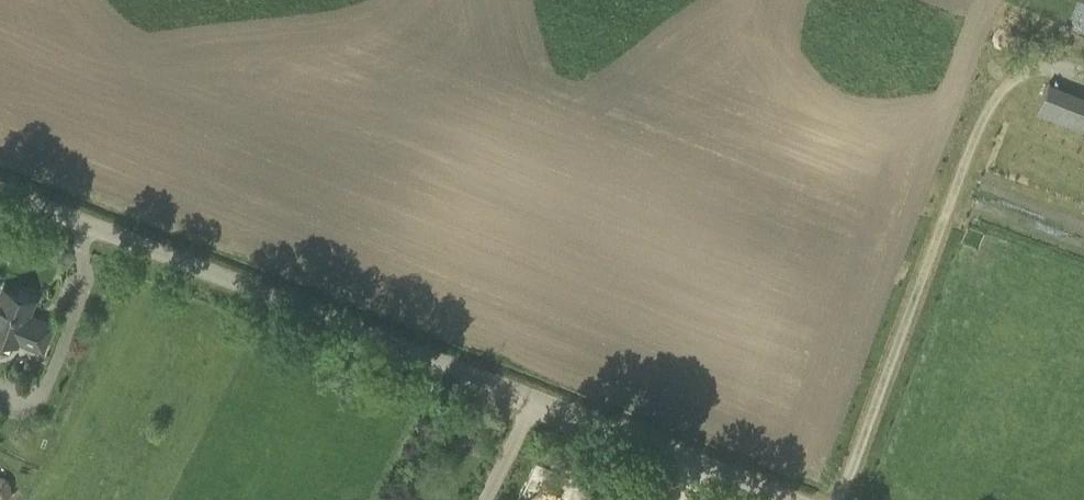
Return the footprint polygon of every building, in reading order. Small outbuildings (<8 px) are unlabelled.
[(1050,82),(1037,112),(1083,131),(1083,96),(1050,82)] [(5,287),(0,301),(0,336),(19,344),(20,340),(45,349),(55,324),(30,315),(36,299),(30,297),(29,292),(21,289),(17,292),(5,287)]
